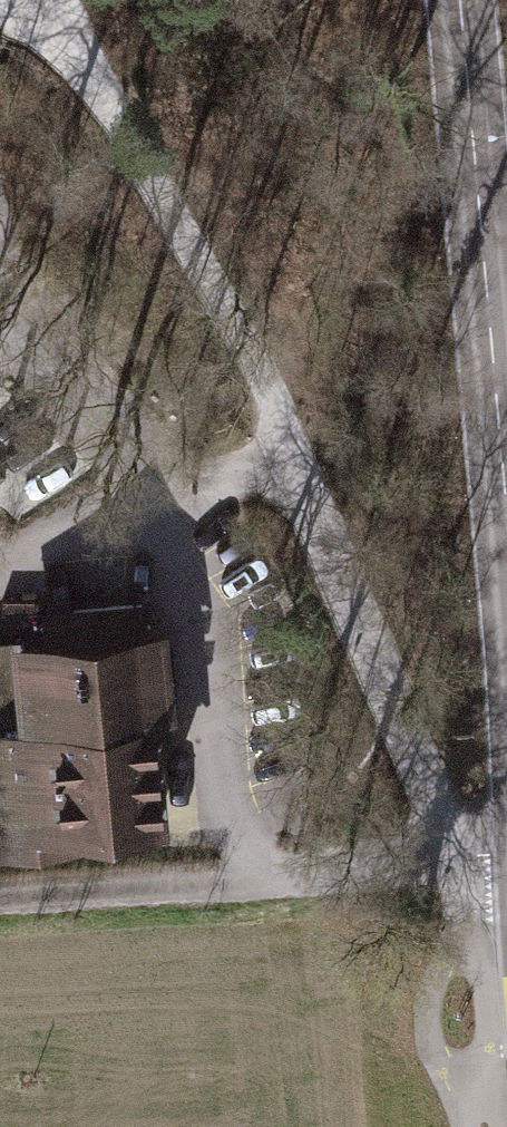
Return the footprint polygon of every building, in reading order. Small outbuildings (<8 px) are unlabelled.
[(0,645),(0,845),(89,838),(87,817),(159,811),(143,603),(46,611),(48,638),(20,640),(20,644),(0,645)]
